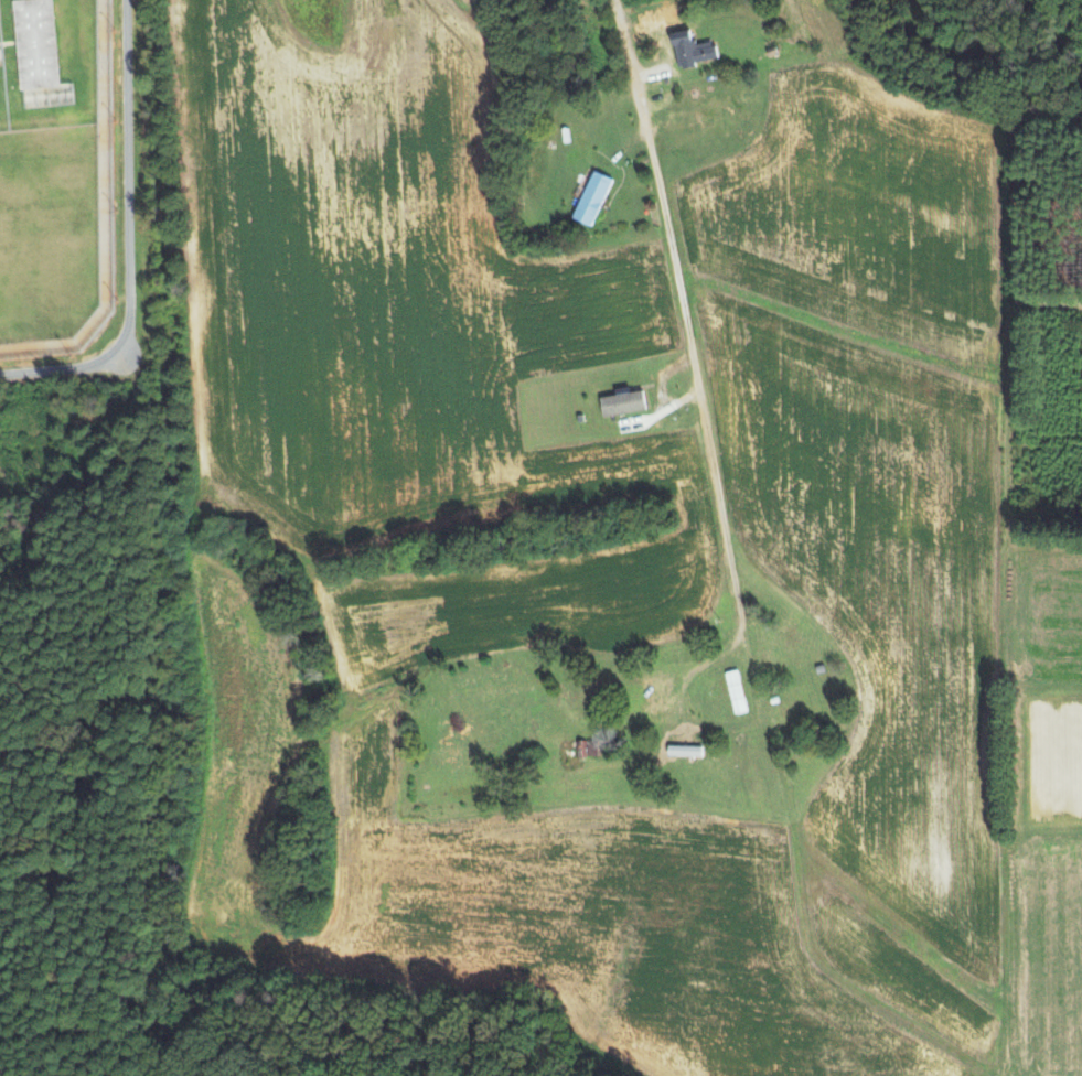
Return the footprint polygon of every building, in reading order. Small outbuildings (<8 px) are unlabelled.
[(54,0),(14,0),(22,106),(31,106),(30,91),(61,89),(54,0)] [(696,44),(694,36),(675,39),(681,67),(719,59),(715,41),(696,44)] [(674,116),(676,130),(694,128),(693,114),(674,116)] [(576,220),(596,227),(611,177),(591,171),(576,220)] [(647,409),(643,390),(601,398),(606,418),(647,409)] [(747,713),(741,671),(728,672),(733,714),(747,713)] [(581,741),(583,757),(600,756),(598,740),(581,741)]
